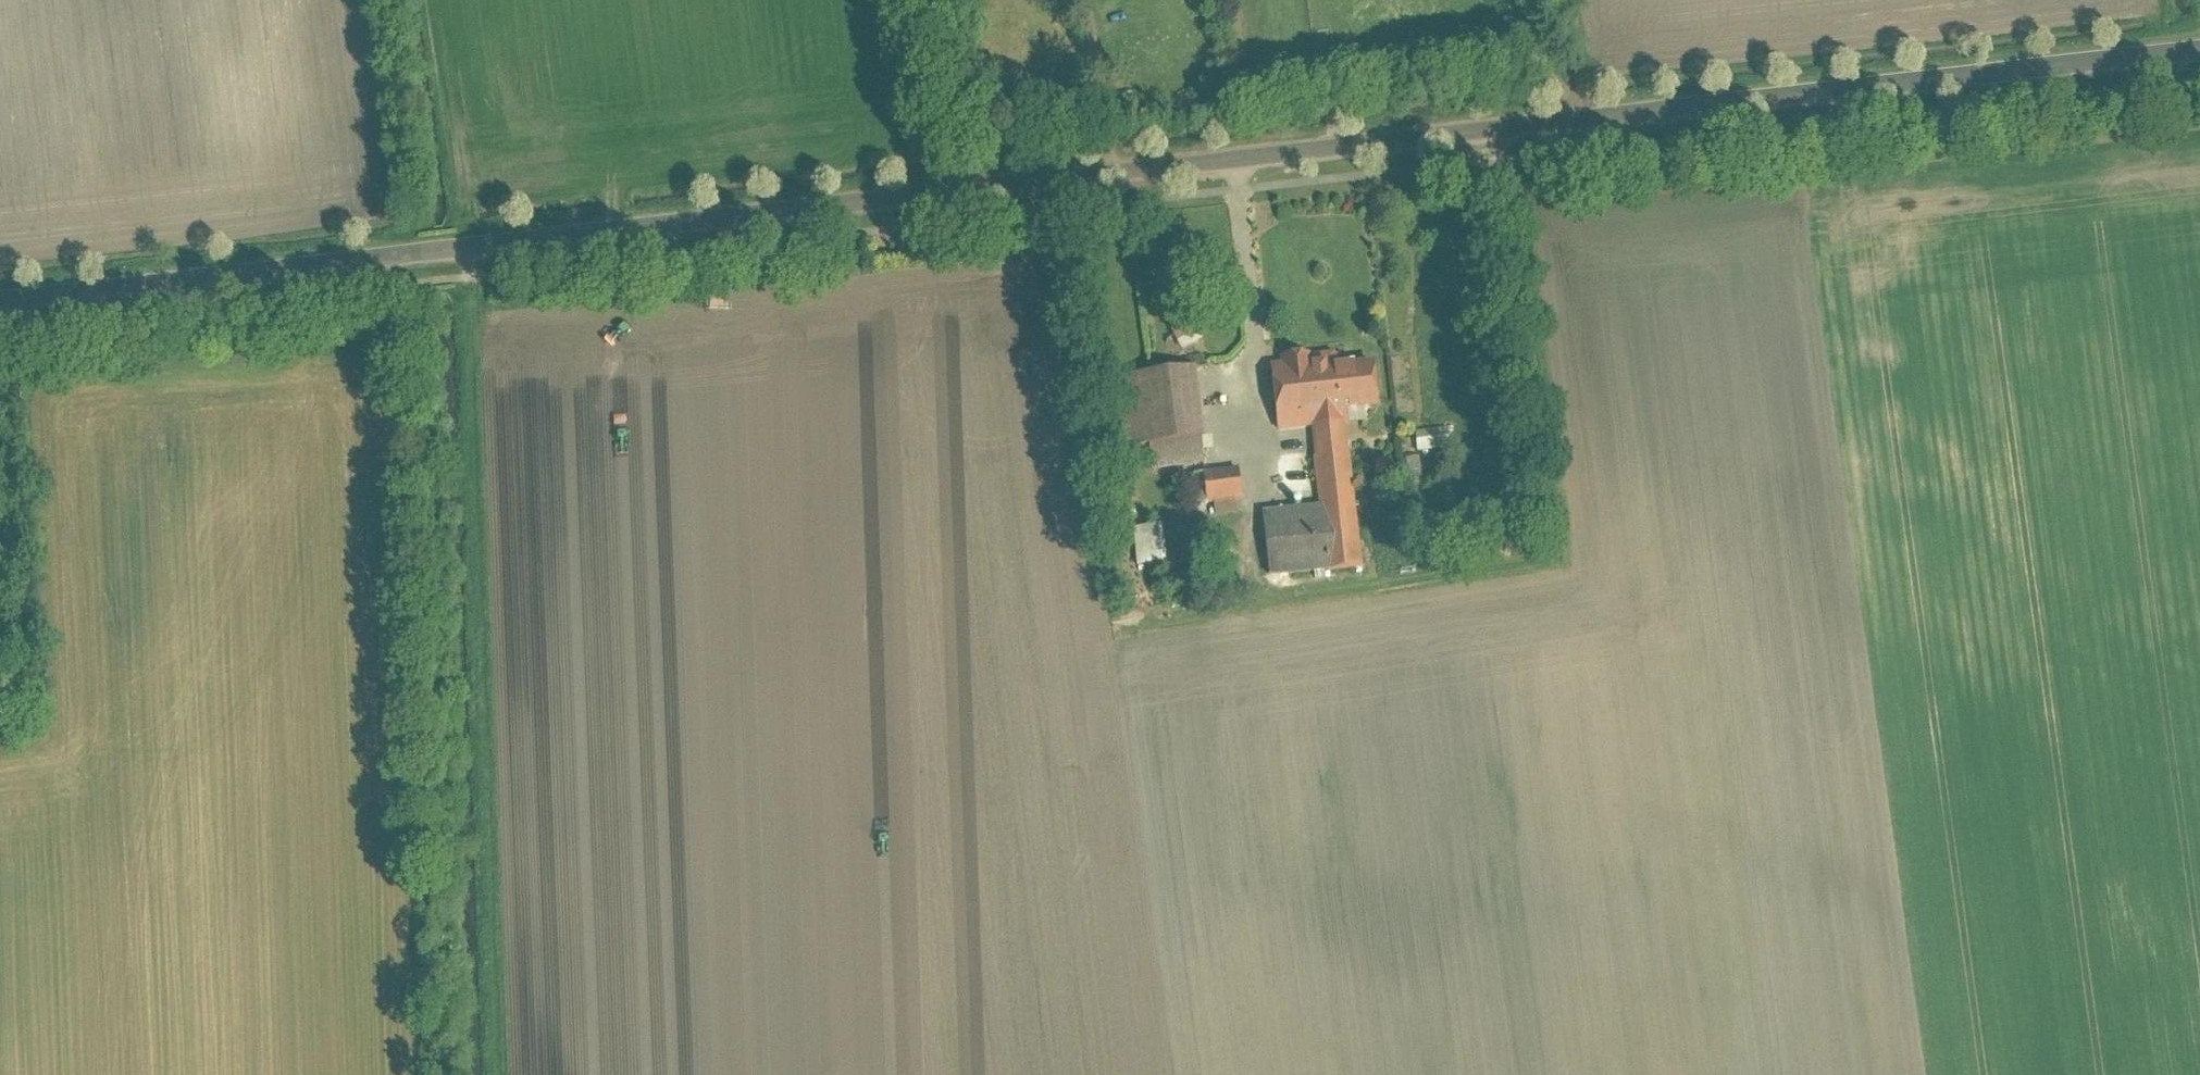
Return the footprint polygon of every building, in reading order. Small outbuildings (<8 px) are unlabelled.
[(1179,357),(1204,343),(1185,310),(1161,323),(1179,357)] [(1280,579),(1357,575),(1348,412),(1377,411),(1375,383),(1336,385),(1335,369),(1282,372),(1285,430),(1318,428),(1324,529),(1277,531),(1280,579)] [(1127,377),(1134,464),(1206,458),(1198,371),(1127,377)] [(1415,448),(1449,445),(1448,429),(1414,431),(1415,448)] [(1203,466),(1207,495),(1261,488),(1257,459),(1203,466)] [(1169,536),(1140,538),(1142,576),(1171,575),(1169,536)]
